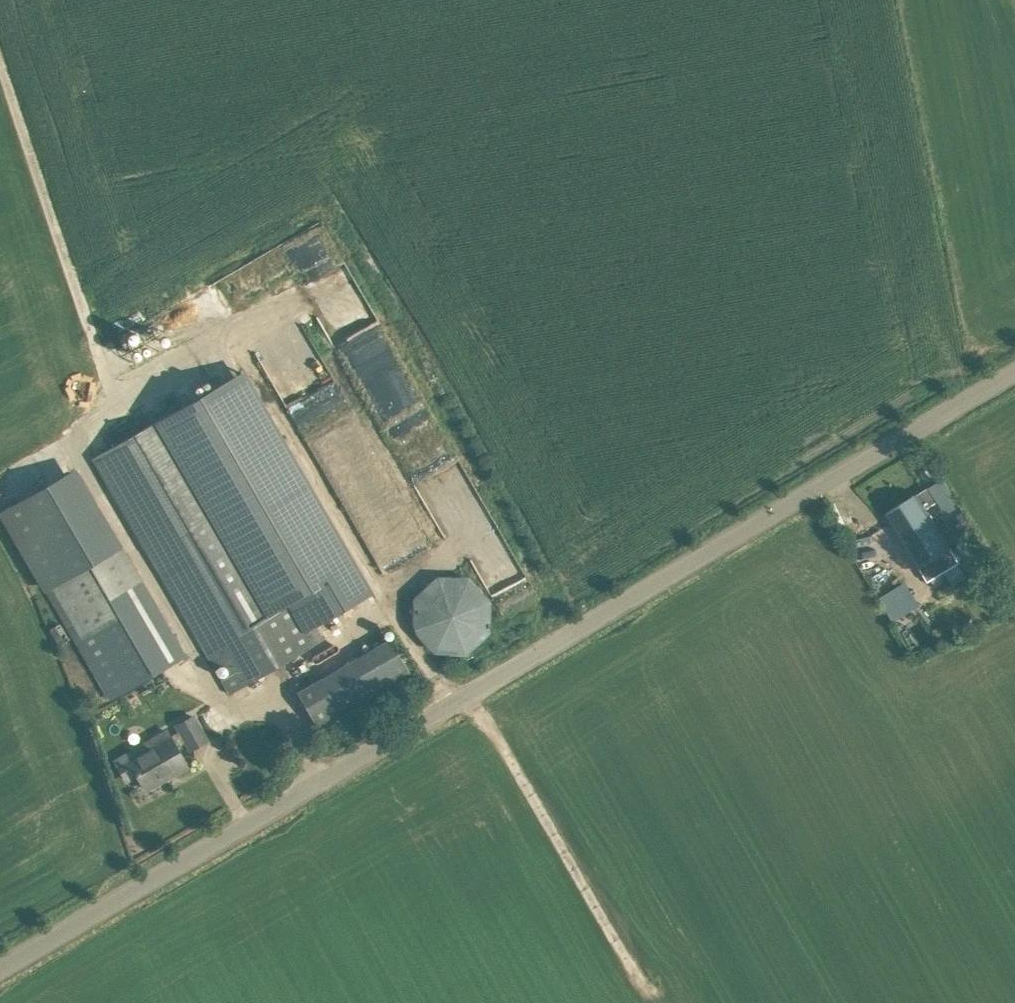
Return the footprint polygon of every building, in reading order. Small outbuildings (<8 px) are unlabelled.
[(94,457),(230,692),(323,638),(316,624),(373,592),(246,370),(178,409),(94,457)] [(185,654),(140,576),(122,546),(76,467),(2,510),(47,589),(110,698),(185,654)] [(927,507),(938,500),(929,486),(917,494),(917,493),(886,512),(928,581),(960,562),(927,507)] [(962,512),(952,519),(959,532),(970,526),(962,512)] [(422,590),(416,599),(414,608),(413,620),(416,630),(422,639),(430,646),(440,651),(451,653),(462,651),(472,647),(480,639),(486,630),(489,620),(489,609),(486,599),(480,590),(472,583),(462,578),(451,577),(440,578),(431,583),(422,590)] [(911,610),(904,600),(913,594),(904,581),(882,596),(897,619),(911,610)] [(297,692),(321,734),(345,720),(321,678),(297,692)] [(191,749),(207,740),(193,715),(177,724),(180,730),(170,736),(167,730),(115,760),(126,779),(137,773),(145,788),(146,787),(145,784),(168,771),(170,774),(186,765),(176,747),(187,741),(191,749)]
